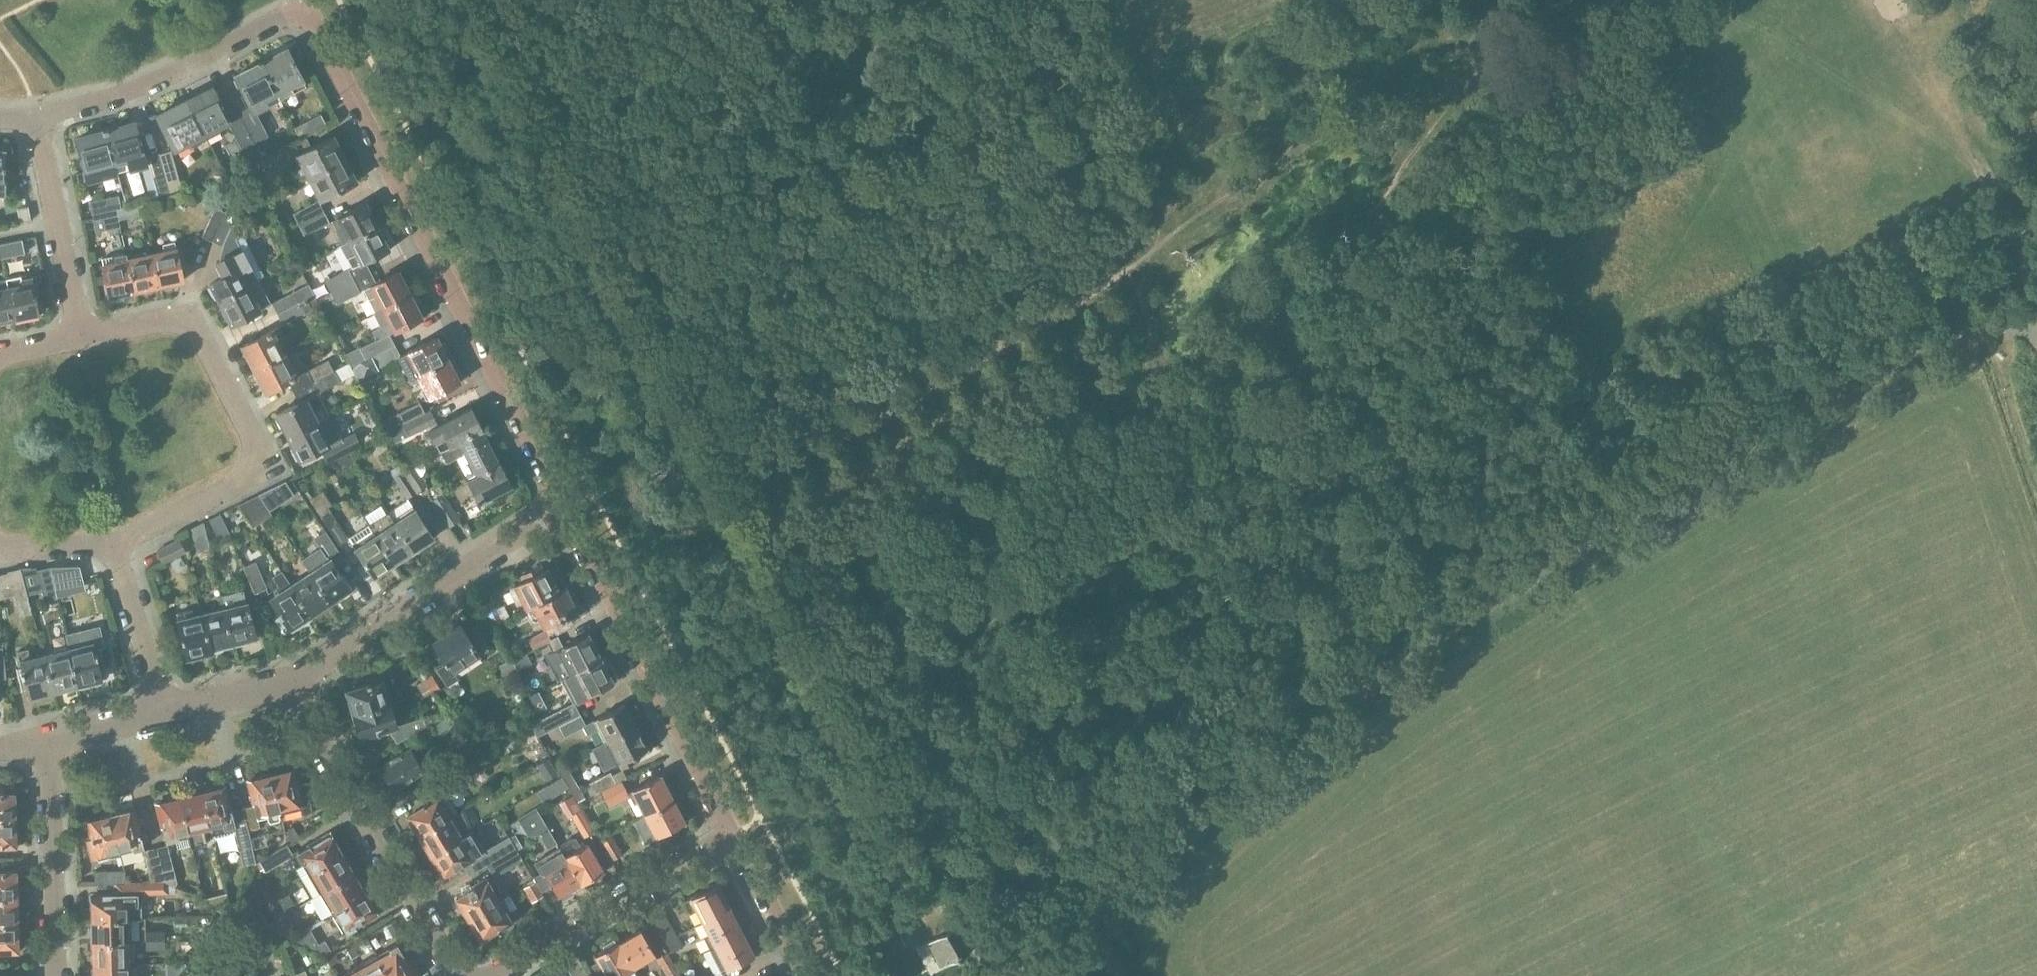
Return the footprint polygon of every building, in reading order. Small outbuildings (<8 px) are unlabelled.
[(306,86),(296,66),(287,49),(275,55),(275,56),(264,62),(262,60),(260,61),(281,99),(294,93),(306,86)] [(255,113),(281,99),(260,61),(258,62),(259,64),(248,70),(247,69),(235,76),(250,104),(247,106),(241,94),(233,98),(246,123),(257,117),(255,113)] [(230,122),(233,129),(246,123),(233,98),(232,99),(230,94),(218,100),(212,87),(211,88),(197,96),(196,95),(188,99),(208,139),(222,132),(219,128),(230,122)] [(210,142),(208,139),(188,99),(175,106),(159,115),(159,114),(157,115),(160,120),(162,129),(165,128),(175,150),(192,141),(194,146),(206,139),(208,143),(210,142)] [(327,125),(321,114),(321,113),(295,127),(301,138),(304,137),(327,125)] [(246,123),(264,158),(272,153),(264,137),(267,136),(257,117),(246,123)] [(104,132),(113,163),(115,172),(130,169),(145,165),(140,146),(142,146),(138,131),(136,131),(134,122),(119,126),(119,128),(104,132)] [(241,153),(248,166),(264,158),(246,123),(233,129),(244,149),(245,149),(246,151),(241,153)] [(115,172),(113,163),(104,132),(103,129),(102,130),(103,132),(92,135),(91,134),(76,138),(79,147),(77,147),(81,162),(83,162),(88,180),(103,176),(115,172)] [(298,154),(310,176),(344,159),(331,136),(310,147),(304,137),(301,138),(289,144),(273,153),(272,153),(264,158),(269,168),(277,163),(278,165),(298,154)] [(5,194),(5,180),(9,180),(9,169),(5,169),(5,151),(5,149),(0,149),(0,194),(5,194)] [(168,184),(179,180),(171,150),(159,154),(168,184)] [(168,184),(159,154),(147,157),(156,188),(168,184)] [(355,182),(355,180),(344,159),(310,176),(322,200),(355,182)] [(92,214),(115,209),(121,208),(119,195),(90,201),(92,214)] [(299,226),(324,213),(319,202),(294,215),(299,226)] [(343,229),(349,241),(377,226),(366,204),(367,204),(366,203),(337,218),(338,218),(332,221),(337,232),(343,229)] [(141,204),(121,208),(115,209),(116,215),(118,221),(119,220),(144,215),(141,204)] [(213,239),(224,210),(214,206),(202,234),(213,239)] [(236,215),(224,210),(213,239),(224,243),(236,215)] [(324,213),(299,226),(305,237),(330,225),(324,213)] [(116,215),(94,220),(96,232),(121,227),(119,220),(118,221),(116,215)] [(377,226),(349,241),(356,253),(347,258),(352,268),(361,263),(361,265),(390,250),(390,248),(389,249),(377,226)] [(0,242),(0,247),(2,257),(25,252),(23,238),(0,242)] [(159,285),(160,285),(160,286),(173,284),(172,282),(182,280),(174,241),(162,243),(164,251),(152,253),(159,285)] [(219,299),(260,279),(265,276),(250,246),(243,249),(234,254),(233,253),(217,261),(224,276),(210,283),(219,299)] [(125,291),(134,289),(128,258),(127,259),(126,253),(101,258),(103,264),(102,264),(109,296),(112,295),(112,299),(124,297),(123,293),(125,292),(125,291)] [(152,253),(128,258),(134,289),(136,289),(136,292),(148,289),(148,287),(159,285),(152,253)] [(331,293),(355,281),(349,270),(326,282),(331,293)] [(375,310),(412,292),(405,279),(404,280),(399,270),(363,289),(375,310)] [(6,278),(15,318),(39,313),(31,273),(6,278)] [(13,318),(15,318),(6,278),(0,279),(0,322),(3,321),(4,324),(14,322),(13,318)] [(260,279),(219,299),(231,323),(272,302),(260,279)] [(355,281),(331,293),(337,304),(360,291),(355,281)] [(272,302),(277,313),(307,298),(314,294),(309,283),(272,302)] [(372,330),(376,339),(359,348),(365,359),(388,347),(383,337),(422,317),(418,308),(420,307),(412,292),(375,310),(373,311),(380,326),(372,330)] [(307,298),(277,313),(283,324),(312,308),(307,298)] [(242,344),(254,368),(285,352),(279,340),(287,336),(281,325),(242,344)] [(400,355),(395,345),(361,362),(367,373),(397,357),(409,379),(419,374),(448,359),(440,344),(439,344),(436,337),(400,355)] [(291,363),(285,352),(254,368),(266,391),(288,380),(294,391),(313,381),(334,370),(328,359),(304,371),(298,359),(291,363)] [(448,359),(419,374),(425,386),(422,387),(428,399),(459,383),(456,375),(448,359)] [(277,412),(288,434),(327,415),(316,393),(339,381),(334,370),(313,381),(294,391),(299,401),(277,412)] [(395,428),(402,424),(425,412),(419,402),(389,418),(395,428)] [(438,424),(431,410),(403,425),(408,435),(425,425),(434,441),(435,440),(440,450),(450,445),(480,429),(482,428),(471,406),(438,424)] [(341,438),(329,414),(327,415),(288,434),(301,459),(321,448),(326,460),(360,443),(354,432),(341,438)] [(480,429),(450,445),(456,457),(465,452),(477,474),(498,462),(480,429)] [(334,473),(341,468),(354,460),(349,451),(361,445),(360,443),(326,460),(327,461),(326,462),(334,473)] [(407,498),(427,484),(421,475),(429,470),(422,460),(394,479),(407,498)] [(498,462),(477,474),(466,479),(478,501),(482,499),(483,502),(492,497),(490,494),(511,483),(500,461),(498,462)] [(432,499),(441,493),(444,491),(438,482),(427,489),(432,499)] [(322,518),(331,512),(327,506),(331,503),(322,490),(309,498),(322,518)] [(259,493),(238,504),(252,526),(272,514),(259,493)] [(459,520),(441,493),(432,499),(449,527),(459,520)] [(388,511),(413,550),(433,537),(407,498),(388,511)] [(369,524),(394,562),(413,550),(388,511),(378,518),(369,524)] [(220,512),(209,518),(219,541),(230,536),(220,512)] [(348,538),(331,512),(322,518),(339,544),(348,538)] [(204,521),(191,527),(197,549),(209,546),(204,521)] [(348,537),(355,547),(367,565),(365,568),(371,573),(373,576),(394,562),(369,524),(348,537)] [(309,572),(329,602),(330,604),(342,596),(340,593),(348,588),(339,574),(341,573),(334,563),(343,557),(326,529),(314,537),(326,556),(318,561),(320,565),(309,572)] [(178,539),(157,550),(164,562),(184,551),(178,539)] [(254,562),(243,566),(254,591),(265,586),(254,562)] [(79,565),(49,566),(51,574),(55,587),(83,580),(79,565)] [(522,598),(526,607),(557,592),(545,568),(543,569),(541,565),(528,571),(530,576),(514,584),(515,586),(510,588),(509,590),(514,601),(517,601),(522,598)] [(49,566),(36,569),(41,590),(44,600),(57,597),(49,566)] [(7,570),(8,573),(15,602),(28,599),(20,567),(7,570)] [(36,567),(20,567),(22,573),(22,576),(27,593),(41,590),(36,569),(36,567)] [(309,614),(290,584),(281,570),(272,576),(278,585),(267,592),(278,609),(277,610),(280,615),(276,618),(284,630),(290,627),(291,629),(304,621),(302,618),(309,614)] [(329,602),(309,572),(290,584),(309,614),(311,616),(322,609),(321,607),(329,602)] [(220,597),(218,586),(211,587),(213,598),(220,597)] [(564,588),(557,592),(526,607),(533,621),(540,618),(545,627),(576,611),(564,588)] [(190,604),(197,602),(195,590),(188,592),(190,604)] [(220,595),(223,608),(231,641),(232,645),(246,642),(245,638),(254,636),(250,620),(252,620),(249,608),(248,608),(243,590),(220,595)] [(490,597),(481,602),(493,625),(502,620),(490,597)] [(223,608),(200,614),(209,651),(223,647),(222,643),(231,641),(223,608)] [(209,651),(200,614),(193,615),(192,609),(178,612),(179,618),(178,619),(182,633),(181,633),(183,643),(184,643),(187,656),(209,651)] [(466,633),(460,624),(433,642),(434,644),(431,646),(439,658),(441,656),(443,659),(442,660),(444,663),(436,669),(446,685),(456,678),(451,670),(488,646),(476,627),(466,633)] [(98,626),(66,634),(70,647),(79,684),(103,678),(101,670),(104,670),(99,647),(103,646),(98,626)] [(528,639),(533,648),(550,639),(546,630),(528,639)] [(569,659),(575,671),(601,658),(593,643),(595,643),(591,634),(589,635),(588,634),(552,652),(557,661),(569,659)] [(79,684),(70,647),(45,653),(55,690),(79,684)] [(55,690),(45,653),(30,657),(28,648),(17,651),(22,670),(21,670),(22,674),(18,675),(22,689),(26,687),(29,697),(38,694),(38,695),(50,692),(55,690)] [(539,659),(533,648),(512,659),(517,670),(539,659)] [(613,683),(613,682),(614,681),(609,670),(607,671),(601,658),(575,671),(568,675),(575,689),(572,691),(577,701),(613,683)] [(505,676),(517,670),(512,659),(499,665),(505,676)] [(426,678),(430,686),(433,691),(434,691),(437,697),(442,694),(427,669),(422,672),(426,678)] [(353,713),(353,714),(389,703),(381,677),(365,682),(366,685),(346,691),(349,701),(347,701),(351,713),(353,713)] [(414,685),(419,693),(430,686),(426,678),(414,685)] [(422,698),(433,691),(430,686),(419,693),(422,698)] [(396,742),(429,721),(425,716),(422,718),(421,717),(395,725),(392,716),(397,715),(393,701),(389,703),(353,714),(356,723),(354,724),(358,736),(360,735),(361,737),(362,737),(364,742),(376,738),(374,732),(388,728),(396,742)] [(536,736),(559,725),(559,726),(581,715),(574,702),(542,719),(540,716),(529,722),(536,736)] [(581,715),(559,726),(565,735),(583,726),(587,734),(598,728),(605,742),(636,726),(624,704),(586,724),(581,715)] [(439,732),(463,717),(448,712),(433,721),(439,732)] [(636,726),(605,742),(616,764),(619,762),(622,768),(635,761),(632,755),(647,748),(636,726)] [(410,748),(379,767),(385,778),(384,780),(387,786),(390,786),(392,789),(423,770),(410,748)] [(538,762),(545,777),(558,771),(551,756),(538,762)] [(423,805),(415,810),(407,814),(413,824),(412,826),(415,832),(417,833),(419,835),(449,817),(458,812),(451,800),(456,794),(452,787),(469,776),(464,768),(460,767),(436,781),(442,791),(422,803),(423,805)] [(294,769),(271,774),(280,812),(310,804),(307,790),(299,792),(294,769)] [(595,794),(606,788),(616,783),(610,772),(589,782),(595,794)] [(260,827),(260,825),(282,819),(280,812),(271,774),(269,775),(267,773),(259,775),(258,778),(248,780),(255,805),(242,808),(248,830),(260,827)] [(632,790),(644,813),(673,797),(661,774),(632,790)] [(563,775),(537,788),(543,800),(569,786),(563,775)] [(622,780),(616,783),(606,788),(613,802),(629,794),(622,780)] [(204,792),(201,792),(211,829),(213,839),(236,833),(240,849),(252,847),(248,830),(242,808),(231,811),(225,787),(215,789),(213,788),(205,790),(204,792)] [(14,820),(14,793),(3,793),(3,788),(0,788),(0,820),(14,820)] [(211,829),(201,792),(192,795),(190,793),(183,795),(182,797),(179,798),(191,844),(192,846),(207,842),(204,831),(211,829)] [(177,848),(191,844),(179,798),(178,798),(175,797),(167,799),(166,801),(157,803),(166,841),(175,838),(177,848)] [(673,797),(644,813),(633,818),(645,842),(656,836),(685,821),(673,797)] [(556,842),(557,841),(536,808),(518,819),(527,834),(539,834),(547,847),(556,842)] [(113,815),(110,815),(119,853),(143,847),(133,810),(124,812),(121,811),(114,813),(113,815)] [(593,831),(580,810),(572,815),(585,837),(593,831)] [(88,845),(91,859),(97,858),(119,853),(110,815),(87,821),(93,844),(88,845)] [(461,838),(449,817),(419,835),(421,838),(419,840),(422,845),(425,846),(431,855),(461,838)] [(15,845),(14,820),(0,820),(0,846),(15,845)] [(300,877),(341,853),(340,852),(341,849),(337,843),(334,842),(329,833),(293,854),(287,845),(256,863),(260,870),(264,868),(266,871),(289,858),(300,877)] [(610,834),(601,839),(610,855),(619,849),(610,834)] [(486,849),(481,853),(487,864),(515,848),(518,846),(511,835),(508,836),(486,849)] [(559,847),(580,882),(581,883),(603,870),(587,842),(580,846),(575,837),(573,838),(571,837),(560,843),(560,846),(559,847)] [(487,864),(481,853),(473,858),(461,838),(431,855),(432,856),(430,859),(434,865),(437,865),(443,875),(459,865),(460,867),(463,865),(470,875),(487,864)] [(167,844),(155,847),(163,880),(168,879),(165,869),(173,867),(167,844)] [(265,857),(263,844),(252,847),(254,859),(265,857)] [(143,850),(151,882),(163,881),(163,880),(155,847),(143,850)] [(559,847),(537,859),(558,895),(580,882),(559,847)] [(514,849),(488,865),(494,875),(521,859),(514,849)] [(312,897),(315,896),(320,893),(353,874),(348,865),(348,862),(344,855),(342,854),(341,853),(300,877),(312,897)] [(94,884),(115,884),(124,883),(124,870),(93,871),(94,884)] [(16,898),(16,871),(0,872),(0,898),(16,898)] [(353,874),(320,893),(332,913),(365,893),(364,892),(365,889),(360,882),(357,881),(353,874)] [(473,888),(465,893),(456,898),(462,907),(461,910),(464,915),(467,916),(468,918),(498,900),(485,878),(472,886),(473,888)] [(544,895),(542,892),(535,880),(523,887),(531,902),(544,895)] [(163,881),(151,882),(133,882),(133,883),(124,883),(115,884),(115,895),(92,895),(92,905),(89,907),(89,916),(92,917),(92,919),(131,918),(141,918),(140,894),(168,893),(168,885),(163,881)] [(703,921),(730,907),(718,883),(684,901),(690,912),(697,908),(703,921)] [(365,893),(332,913),(343,933),(376,913),(371,905),(372,902),(368,894),(365,894),(365,893)] [(498,901),(498,900),(468,918),(469,920),(469,923),(472,928),(475,930),(480,938),(497,928),(498,930),(511,923),(506,913),(516,907),(509,894),(498,901)] [(0,898),(0,925),(17,924),(16,898),(0,898)] [(265,917),(257,903),(238,915),(256,922),(265,917)] [(742,932),(730,907),(703,921),(710,934),(704,937),(709,949),(742,932)] [(287,913),(263,927),(264,929),(279,935),(295,926),(287,913)] [(666,940),(676,935),(664,914),(654,920),(666,940)] [(131,941),(131,918),(92,919),(92,920),(90,923),(90,931),(92,933),(93,942),(131,941)] [(18,951),(17,924),(0,925),(0,951),(18,951)] [(375,930),(381,940),(392,934),(386,924),(375,930)] [(619,943),(633,967),(655,954),(657,957),(657,958),(667,975),(680,975),(667,952),(666,952),(650,924),(619,943)] [(332,951),(325,940),(319,943),(309,927),(291,937),(328,953),(332,951)] [(954,927),(928,942),(942,968),(968,953),(963,943),(964,943),(963,942),(960,938),(961,938),(960,937),(954,927)] [(146,932),(146,940),(169,940),(169,935),(164,935),(164,932),(146,932)] [(722,972),(728,969),(754,956),(742,932),(709,949),(722,972)] [(676,935),(666,940),(672,950),(682,945),(676,935)] [(894,952),(906,945),(901,936),(889,943),(894,952)] [(169,940),(146,940),(146,949),(164,949),(164,944),(169,944),(169,940)] [(131,941),(93,942),(93,951),(91,953),(91,961),(93,963),(93,965),(132,964),(131,941)] [(619,943),(618,941),(595,954),(608,975),(622,975),(634,969),(633,967),(619,943)] [(351,958),(354,964),(357,962),(354,956),(358,954),(352,943),(345,947),(351,958)] [(376,955),(387,975),(415,975),(396,943),(376,955)] [(361,975),(387,975),(376,955),(356,966),(361,975)] [(132,964),(93,965),(93,966),(91,969),(91,975),(132,975),(132,964)] [(338,975),(361,975),(356,966),(338,975)] [(294,975),(307,975),(305,971),(303,971),(302,967),(292,971),(294,975)]
